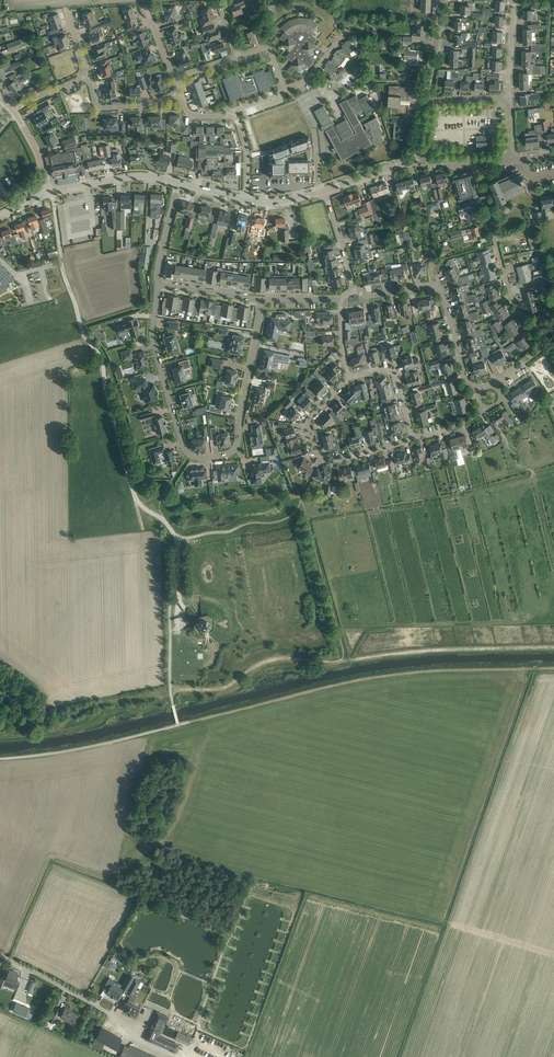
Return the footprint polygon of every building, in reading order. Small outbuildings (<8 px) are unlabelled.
[(230,7),(234,16),(239,14),(243,13),(241,9),(246,7),(244,2),(251,0),(240,0),(236,2),(233,2),(234,6),(230,7)] [(417,0),(422,1),(421,11),(431,11),(431,0),(417,0)] [(495,0),(485,0),(485,1),(494,1),(493,9),(504,10),(504,9),(505,9),(505,5),(504,5),(504,1),(497,0),(497,1),(495,1),(495,0)] [(461,6),(460,14),(466,14),(467,14),(471,14),(472,14),(473,3),(472,3),(468,2),(468,6),(461,6)] [(165,8),(160,9),(162,14),(164,14),(167,21),(175,18),(176,21),(181,19),(179,14),(176,15),(173,7),(166,10),(165,8)] [(202,18),(199,19),(202,27),(212,23),(211,19),(213,18),(215,18),(213,14),(210,7),(200,11),(202,18)] [(125,10),(123,11),(126,21),(127,21),(129,25),(127,25),(128,30),(131,29),(136,27),(135,23),(133,23),(132,19),(133,18),(135,18),(134,15),(132,8),(128,9),(128,8),(125,9),(125,10)] [(523,14),(523,19),(531,19),(531,14),(535,14),(535,10),(531,10),(524,10),(524,14),(523,14)] [(94,30),(100,27),(112,23),(110,18),(102,21),(103,22),(99,23),(97,16),(95,17),(92,11),(88,13),(87,12),(85,12),(85,13),(83,14),(85,19),(82,20),(85,27),(92,24),(94,30)] [(58,13),(48,17),(49,21),(50,20),(51,23),(61,20),(58,13)] [(312,31),(318,23),(309,18),(298,17),(289,20),(280,27),(284,31),(279,37),(284,41),(281,45),(282,46),(283,46),(288,50),(288,51),(289,51),(285,56),(293,62),(286,70),(291,74),(295,69),(299,72),(300,71),(299,70),(304,65),(305,64),(309,66),(314,60),(309,55),(310,54),(314,48),(315,48),(316,47),(312,44),(316,39),(312,35),(314,33),(312,31)] [(61,20),(51,23),(52,26),(51,26),(52,30),(63,26),(61,20)] [(411,20),(411,24),(413,24),(413,29),(414,29),(418,29),(417,36),(422,37),(422,34),(424,35),(425,25),(420,25),(420,21),(415,20),(414,20),(411,20)] [(455,21),(455,29),(460,29),(462,29),(465,29),(465,25),(466,21),(462,21),(460,21),(457,21),(455,21)] [(209,26),(201,29),(202,32),(204,33),(206,33),(209,41),(219,37),(220,36),(219,33),(217,28),(215,28),(214,24),(209,26)] [(90,35),(88,36),(88,38),(89,40),(88,41),(89,43),(90,43),(91,45),(101,41),(100,36),(103,35),(100,27),(94,30),(93,30),(94,33),(90,35)] [(178,34),(175,27),(167,30),(172,45),(181,42),(180,40),(184,39),(181,33),(178,34)] [(132,31),(130,32),(132,40),(132,39),(135,38),(136,42),(133,43),(135,47),(138,46),(142,44),(142,45),(144,45),(145,44),(144,44),(148,42),(148,41),(149,41),(147,37),(147,34),(146,35),(144,31),(143,32),(139,33),(138,29),(132,31)] [(256,42),(252,31),(243,34),(245,40),(247,39),(249,45),(256,42)] [(501,41),(502,32),(494,31),(494,36),(491,36),(491,42),(497,42),(497,40),(501,41)] [(55,44),(56,43),(69,39),(68,36),(67,37),(66,34),(61,35),(60,32),(52,35),(55,44)] [(467,36),(467,33),(461,33),(461,35),(455,35),(454,44),(461,44),(461,40),(466,40),(466,36),(467,36)] [(19,39),(6,44),(9,52),(22,47),(27,45),(26,44),(24,38),(19,39)] [(69,39),(56,43),(56,46),(59,45),(61,48),(59,49),(60,52),(66,50),(65,47),(70,45),(68,42),(70,41),(69,39)] [(358,49),(355,43),(352,44),(350,39),(346,41),(347,42),(342,45),(343,48),(346,54),(353,51),(358,49)] [(198,41),(190,44),(192,50),(198,48),(200,47),(198,41)] [(94,52),(96,60),(106,57),(105,52),(108,51),(107,49),(111,47),(110,42),(105,43),(95,47),(97,51),(94,52)] [(210,44),(207,45),(209,51),(211,55),(220,52),(225,50),(223,43),(216,45),(215,42),(210,44)] [(402,46),(402,54),(404,54),(404,58),(411,59),(411,60),(412,60),(411,62),(416,63),(417,52),(408,51),(408,46),(402,46)] [(489,51),(493,51),(493,56),(500,56),(501,48),(492,47),(489,47),(489,48),(489,51)] [(346,54),(343,48),(338,50),(335,53),(336,54),(332,58),(333,59),(340,65),(345,59),(347,56),(346,54)] [(143,51),(134,54),(137,61),(141,60),(142,61),(144,60),(146,64),(151,63),(156,61),(154,55),(151,55),(149,49),(143,51)] [(182,50),(177,52),(179,59),(177,60),(180,68),(184,67),(185,67),(186,67),(187,65),(190,64),(188,59),(187,56),(184,49),(182,50)] [(450,58),(458,58),(458,54),(463,54),(463,51),(458,51),(458,50),(451,50),(450,54),(449,55),(449,57),(450,58)] [(112,58),(99,63),(101,67),(100,67),(101,70),(100,71),(102,77),(105,75),(105,76),(111,74),(109,69),(111,68),(109,64),(112,63),(110,59),(112,58)] [(458,63),(458,58),(450,58),(450,59),(449,59),(449,61),(449,62),(450,62),(450,66),(458,66),(462,66),(462,63),(458,63)] [(482,73),(490,74),(490,69),(500,70),(500,69),(501,69),(501,66),(500,66),(500,61),(493,61),(493,59),(488,58),(487,69),(482,69),(482,73)] [(327,64),(324,68),(332,75),(337,69),(340,65),(333,59),(331,61),(329,60),(326,63),(327,64)] [(0,81),(4,78),(6,77),(3,74),(7,72),(13,69),(13,68),(16,67),(16,66),(20,64),(21,63),(20,60),(3,67),(2,66),(0,68),(0,81)] [(275,84),(270,70),(265,72),(263,69),(253,72),(253,74),(245,76),(243,69),(241,70),(240,69),(234,71),(235,73),(222,78),(224,82),(220,83),(226,101),(242,96),(244,99),(252,96),(252,95),(256,93),(257,95),(260,93),(271,90),(270,86),(275,84)] [(443,82),(443,88),(445,88),(445,89),(454,89),(455,81),(455,76),(459,76),(459,75),(459,69),(455,69),(450,69),(450,70),(451,70),(451,81),(451,82),(446,81),(446,82),(443,82)] [(130,88),(129,88),(129,91),(129,97),(140,97),(140,88),(141,87),(142,89),(147,87),(145,82),(143,76),(141,71),(139,71),(141,77),(138,78),(140,84),(137,85),(137,87),(134,87),(133,87),(131,87),(130,88)] [(13,81),(8,85),(14,92),(19,88),(20,89),(23,87),(20,83),(31,76),(29,73),(26,74),(24,75),(17,79),(16,77),(12,79),(13,81)] [(150,75),(146,77),(149,85),(153,84),(155,90),(156,91),(159,90),(165,88),(163,83),(164,83),(162,77),(161,77),(161,75),(159,74),(156,75),(156,76),(157,78),(154,80),(153,77),(151,78),(150,75)] [(461,84),(461,90),(470,90),(470,85),(470,82),(472,83),(473,79),(473,76),(466,76),(466,78),(466,82),(461,82),(461,84)] [(105,92),(104,92),(105,98),(110,97),(111,98),(115,97),(116,97),(115,92),(114,86),(115,86),(113,79),(107,80),(108,87),(104,88),(105,92)] [(475,85),(475,91),(476,92),(479,92),(479,91),(484,91),(484,86),(484,83),(484,79),(480,79),(480,83),(475,83),(475,85)] [(201,86),(199,80),(190,84),(191,87),(189,88),(190,90),(201,86)] [(490,92),(498,92),(499,90),(500,90),(500,85),(499,85),(499,81),(495,80),(495,84),(490,84),(490,92)] [(385,102),(381,101),(383,105),(385,106),(391,106),(390,113),(395,113),(395,112),(406,113),(406,110),(407,104),(407,100),(407,95),(409,96),(410,96),(410,91),(407,91),(407,86),(400,86),(401,85),(389,85),(389,91),(388,100),(387,100),(387,102),(385,102)] [(203,92),(201,86),(190,90),(191,93),(193,92),(194,95),(203,92)] [(31,93),(28,88),(21,91),(24,96),(31,93)] [(205,97),(203,92),(194,95),(195,98),(193,99),(194,102),(205,97)] [(525,95),(520,96),(521,104),(522,104),(522,107),(532,105),(531,100),(540,99),(539,92),(531,92),(531,94),(525,94),(525,95)] [(324,105),(315,111),(323,126),(321,127),(323,132),(326,130),(335,147),(334,147),(332,148),(335,153),(336,152),(337,152),(342,161),(358,152),(358,153),(364,150),(364,149),(372,144),(372,143),(374,142),(376,145),(385,140),(381,133),(382,132),(379,125),(380,124),(376,117),(364,124),(367,129),(364,130),(356,115),(358,114),(360,112),(364,110),(366,114),(375,109),(372,103),(371,103),(369,98),(367,95),(359,99),(356,95),(347,99),(346,100),(344,97),(340,99),(341,102),(340,103),(346,114),(344,115),(346,119),(335,125),(333,121),(332,121),(324,105)] [(207,103),(205,97),(194,102),(195,104),(197,103),(198,106),(207,103)] [(48,101),(35,108),(36,109),(38,112),(37,112),(38,113),(40,115),(34,118),(34,119),(33,120),(35,123),(36,122),(38,126),(49,120),(44,112),(44,113),(43,110),(50,106),(48,101)] [(170,126),(175,126),(175,127),(176,128),(176,129),(177,129),(178,130),(179,130),(180,130),(181,130),(181,133),(188,133),(188,126),(184,126),(184,124),(183,122),(181,121),(179,121),(179,115),(169,116),(170,126)] [(161,129),(165,129),(165,119),(161,119),(161,116),(148,117),(148,123),(148,126),(158,126),(161,126),(161,129)] [(145,135),(145,124),(141,125),(140,117),(130,117),(130,126),(137,126),(137,131),(138,132),(141,132),(141,136),(145,135)] [(124,131),(124,122),(119,122),(119,123),(117,123),(116,118),(103,119),(103,123),(102,123),(103,127),(104,127),(104,128),(119,127),(120,131),(124,131)] [(392,118),(391,123),(394,123),(394,132),(394,139),(397,139),(405,139),(404,139),(405,131),(406,131),(406,124),(404,124),(398,124),(398,122),(399,118),(393,118),(392,118)] [(541,124),(534,125),(535,130),(536,134),(538,134),(543,133),(541,124)] [(196,125),(193,125),(193,135),(198,135),(199,137),(199,143),(203,143),(204,135),(203,135),(204,126),(203,126),(196,126),(196,125)] [(204,126),(203,135),(204,135),(209,135),(210,137),(209,143),(211,143),(211,144),(214,144),(214,143),(214,135),(214,126),(207,126),(207,125),(204,125),(203,126),(204,126)] [(214,126),(214,135),(220,136),(220,137),(220,143),(222,143),(222,144),(224,144),(224,143),(225,139),(224,139),(225,129),(225,127),(217,126),(217,125),(214,125),(214,126)] [(51,147),(56,144),(55,141),(57,140),(54,135),(57,132),(54,127),(47,131),(48,133),(43,136),(46,141),(47,140),(51,147)] [(225,129),(224,139),(225,139),(230,139),(232,148),(237,146),(232,130),(228,130),(228,129),(225,129)] [(529,133),(525,133),(526,146),(539,145),(539,140),(538,135),(530,136),(529,133)] [(269,149),(267,149),(268,150),(269,155),(270,157),(271,159),(274,158),(275,162),(269,162),(269,176),(285,176),(285,173),(288,173),(288,174),(297,174),(311,174),(311,160),(310,160),(310,147),(311,147),(311,146),(311,145),(308,136),(307,136),(306,134),(299,136),(300,138),(296,140),(296,138),(288,140),(288,142),(287,143),(286,141),(279,143),(279,145),(275,147),(275,145),(268,147),(269,149)] [(480,136),(477,136),(477,150),(477,147),(480,147),(480,149),(493,148),(493,149),(493,135),(483,136),(483,135),(480,135),(480,136)] [(64,150),(77,145),(74,137),(62,141),(64,150)] [(141,137),(133,139),(134,149),(138,149),(138,145),(142,145),(141,137)] [(166,151),(174,152),(175,142),(167,142),(166,151)] [(87,162),(91,161),(91,158),(92,157),(90,151),(89,151),(87,143),(81,145),(81,147),(82,154),(84,163),(88,163),(87,162)] [(109,144),(102,146),(105,156),(110,155),(111,159),(112,166),(121,164),(120,157),(121,157),(120,153),(112,154),(111,146),(109,147),(109,144)] [(198,162),(198,169),(201,169),(201,176),(213,176),(221,176),(221,178),(224,178),(224,172),(221,172),(221,169),(224,169),(224,164),(224,162),(217,162),(217,161),(217,159),(217,155),(224,155),(224,144),(222,144),(214,144),(211,144),(198,144),(198,159),(198,162)] [(46,157),(45,157),(47,165),(48,166),(48,168),(51,167),(52,173),(52,174),(53,175),(54,174),(55,179),(57,179),(67,177),(76,175),(77,175),(77,172),(79,172),(80,175),(85,174),(84,171),(83,161),(80,162),(79,155),(82,154),(81,147),(77,147),(77,146),(65,150),(66,152),(61,153),(49,155),(49,156),(46,157)] [(138,149),(134,149),(129,150),(131,163),(141,162),(140,155),(139,155),(138,149)] [(168,164),(170,157),(164,155),(165,151),(161,150),(158,162),(164,163),(164,164),(167,165),(168,164)] [(179,155),(176,166),(177,166),(177,167),(180,168),(181,167),(190,170),(192,164),(192,162),(189,161),(190,157),(188,157),(184,156),(179,155)] [(102,159),(94,160),(96,168),(103,167),(102,159)] [(88,163),(89,170),(96,168),(94,160),(91,161),(87,162),(88,163)] [(224,164),(224,169),(227,169),(227,176),(235,176),(236,164),(224,164)] [(523,176),(521,173),(520,174),(519,171),(518,171),(516,168),(511,170),(513,173),(508,176),(507,173),(504,175),(505,177),(497,180),(490,183),(499,203),(502,202),(503,204),(502,204),(502,205),(501,208),(500,208),(502,211),(506,212),(506,213),(509,212),(508,211),(510,208),(510,207),(509,205),(505,204),(505,203),(504,201),(506,200),(527,191),(527,188),(528,188),(526,185),(527,184),(524,176),(523,176)] [(471,170),(452,175),(459,201),(472,197),(477,196),(472,177),(473,177),(471,170)] [(448,181),(446,172),(436,174),(439,186),(443,185),(443,182),(448,181)] [(430,175),(420,177),(422,183),(422,186),(423,186),(424,189),(428,188),(429,191),(431,190),(433,189),(432,187),(432,183),(431,181),(430,175)] [(413,179),(405,181),(407,188),(408,191),(409,191),(411,191),(412,190),(416,189),(415,185),(415,184),(413,180),(413,179)] [(405,181),(396,183),(398,189),(399,194),(403,193),(402,189),(407,188),(405,181)] [(386,182),(371,188),(374,197),(389,191),(386,182)] [(398,189),(393,191),(396,199),(399,211),(404,210),(401,198),(400,194),(399,194),(398,189)] [(361,201),(358,192),(352,195),(352,193),(348,195),(348,196),(344,198),(341,199),(344,206),(347,206),(348,210),(355,208),(353,204),(361,201)] [(144,202),(144,195),(135,194),(134,206),(138,206),(139,202),(144,202)] [(120,200),(120,202),(121,202),(121,211),(124,211),(124,208),(131,208),(131,199),(129,198),(129,195),(121,195),(120,200)] [(553,195),(548,196),(545,196),(540,197),(544,215),(543,215),(543,219),(549,218),(548,211),(553,210),(553,202),(553,195)] [(104,209),(109,209),(109,210),(111,228),(117,227),(116,209),(115,202),(112,202),(111,196),(103,197),(103,204),(104,204),(104,209)] [(372,209),(374,213),(377,224),(382,222),(375,199),(370,200),(370,201),(372,209)] [(188,202),(183,201),(180,212),(189,214),(191,214),(193,204),(187,203),(188,202)] [(365,207),(358,209),(359,210),(361,217),(362,218),(374,213),(372,209),(370,201),(363,203),(365,207)] [(198,215),(198,219),(205,221),(211,222),(212,220),(214,215),(210,213),(212,208),(209,208),(210,206),(205,204),(205,206),(201,205),(199,211),(198,215)] [(435,204),(427,206),(430,215),(434,213),(434,210),(437,209),(435,204)] [(466,207),(459,209),(461,215),(467,213),(468,219),(473,218),(478,217),(475,206),(472,207),(471,206),(469,206),(466,207)] [(49,208),(41,211),(43,216),(43,217),(44,219),(45,222),(49,220),(53,219),(51,215),(49,208)] [(222,225),(227,226),(230,213),(220,211),(217,219),(218,219),(217,222),(222,224),(222,225)] [(542,219),(543,219),(543,215),(542,215),(541,211),(532,213),(534,222),(542,221),(542,219)] [(186,227),(185,231),(186,232),(189,232),(190,233),(194,218),(190,217),(191,214),(189,214),(188,216),(187,216),(185,227),(186,227)] [(236,226),(235,230),(244,232),(245,229),(246,221),(247,216),(238,214),(237,219),(237,221),(236,226)] [(36,215),(28,218),(29,223),(30,224),(32,229),(38,227),(37,222),(38,222),(37,220),(36,215)] [(354,219),(349,220),(349,224),(350,227),(349,227),(350,231),(364,229),(363,227),(360,227),(359,223),(363,222),(362,218),(361,217),(360,218),(358,218),(354,219)] [(264,218),(255,218),(254,226),(257,226),(257,234),(262,235),(263,227),(264,218)] [(284,218),(275,218),(276,226),(280,226),(281,241),(289,241),(288,234),(284,234),(283,231),(284,231),(284,227),(286,227),(286,225),(285,225),(284,218)] [(15,225),(16,230),(17,231),(20,230),(23,239),(28,238),(25,229),(24,227),(22,222),(18,224),(18,223),(17,222),(15,223),(15,224),(15,225)] [(477,226),(467,229),(470,240),(475,238),(475,236),(480,235),(477,226)] [(151,228),(150,235),(153,235),(152,239),(156,240),(158,231),(159,230),(151,228)] [(12,235),(9,229),(1,232),(4,238),(8,237),(9,241),(14,247),(15,245),(18,243),(14,234),(12,235)] [(368,240),(374,238),(373,233),(367,234),(366,229),(364,229),(350,231),(351,236),(352,238),(367,236),(368,240)] [(463,236),(462,229),(450,232),(452,239),(463,236)] [(230,231),(227,244),(232,245),(236,233),(230,231)] [(398,242),(404,241),(402,233),(396,235),(398,242)] [(329,244),(322,245),(322,249),(323,249),(323,251),(321,252),(322,258),(323,258),(334,256),(335,255),(334,250),(333,251),(332,249),(329,250),(329,248),(329,244)] [(355,253),(369,250),(369,249),(365,249),(364,244),(355,246),(355,248),(354,248),(355,253)] [(150,246),(143,245),(140,267),(147,268),(150,246)] [(444,246),(442,247),(444,254),(451,251),(450,248),(449,248),(448,245),(444,246)] [(369,250),(355,253),(356,257),(357,257),(357,260),(360,259),(361,263),(370,261),(369,258),(373,257),(371,250),(369,251),(369,250)] [(476,259),(476,260),(490,257),(489,252),(488,253),(487,250),(478,253),(479,258),(476,259)] [(327,267),(335,265),(338,265),(337,260),(336,260),(335,259),(334,256),(323,258),(324,264),(324,267),(325,267),(327,267)] [(490,257),(476,260),(477,263),(480,262),(481,267),(491,264),(490,261),(491,261),(490,257)] [(448,259),(445,266),(448,268),(449,270),(445,272),(447,275),(445,276),(446,278),(459,271),(460,270),(457,265),(453,258),(448,259)] [(171,273),(174,273),(175,265),(176,265),(176,261),(172,260),(172,264),(167,263),(165,275),(170,276),(171,273)] [(409,273),(407,263),(401,264),(402,268),(397,269),(399,279),(401,278),(401,279),(406,278),(405,274),(409,273)] [(413,265),(410,265),(411,272),(414,271),(414,273),(418,272),(419,276),(420,276),(427,274),(425,266),(422,267),(421,263),(413,265)] [(534,274),(531,275),(530,269),(534,268),(532,263),(522,265),(523,269),(518,271),(521,280),(519,281),(520,283),(521,283),(532,280),(533,285),(535,285),(539,284),(545,282),(543,273),(542,269),(533,272),(534,274)] [(492,266),(491,264),(481,267),(483,272),(480,272),(480,274),(494,271),(493,266),(492,266)] [(205,265),(203,278),(204,278),(207,278),(206,281),(211,282),(213,270),(209,269),(209,266),(205,265)] [(327,267),(325,267),(326,273),(327,273),(327,276),(328,276),(330,276),(337,275),(341,274),(340,269),(339,269),(338,268),(336,268),(335,265),(327,267)] [(8,283),(11,281),(14,278),(8,272),(7,273),(5,271),(6,270),(3,267),(2,268),(0,266),(0,291),(8,283)] [(399,279),(397,269),(392,269),(391,266),(385,267),(385,269),(386,268),(387,276),(387,277),(391,276),(392,281),(396,280),(396,279),(399,279)] [(213,270),(211,282),(216,283),(216,280),(219,280),(221,269),(222,269),(222,268),(221,268),(218,267),(217,271),(213,270)] [(381,282),(381,277),(387,276),(386,268),(385,269),(381,269),(381,270),(373,271),(375,283),(380,282),(380,283),(381,282)] [(219,280),(219,282),(225,283),(227,273),(227,270),(222,269),(221,269),(219,280)] [(365,273),(363,273),(364,276),(364,280),(365,285),(369,285),(370,284),(375,283),(373,271),(370,272),(365,273)] [(459,271),(446,278),(448,280),(450,279),(451,282),(459,278),(457,275),(460,273),(459,271)] [(494,271),(480,274),(481,276),(484,276),(485,281),(495,278),(494,275),(495,275),(494,271)] [(257,273),(253,273),(251,285),(255,286),(255,289),(260,289),(261,277),(257,277),(257,273)] [(265,277),(261,277),(260,289),(265,290),(265,286),(269,286),(269,275),(269,274),(265,274),(265,277)] [(298,276),(298,278),(299,278),(299,286),(302,286),(302,290),(307,290),(307,277),(303,277),(303,274),(298,274),(298,276)] [(330,276),(328,276),(329,283),(330,283),(331,286),(338,284),(344,283),(343,278),(341,279),(341,277),(338,278),(337,275),(330,276)] [(477,286),(476,286),(477,290),(482,289),(484,288),(485,292),(485,294),(499,290),(498,286),(497,286),(497,283),(493,285),(491,285),(487,286),(486,283),(483,284),(480,285),(477,286)] [(453,291),(451,292),(452,294),(466,290),(464,285),(461,285),(457,286),(455,287),(452,288),(453,291)] [(466,290),(452,294),(452,297),(454,296),(455,300),(457,299),(460,298),(464,297),(464,296),(463,294),(465,293),(467,293),(466,290)] [(501,295),(499,290),(485,294),(486,296),(489,295),(491,300),(500,298),(500,295),(501,295)] [(532,290),(524,292),(526,300),(529,299),(529,300),(535,298),(535,300),(543,297),(542,293),(533,295),(532,290)] [(171,308),(173,296),(168,295),(168,298),(164,298),(164,301),(163,301),(162,307),(163,307),(162,312),(166,313),(167,307),(171,308)] [(171,308),(171,312),(175,313),(175,312),(179,312),(181,300),(178,300),(178,299),(178,296),(173,296),(171,308)] [(181,300),(179,312),(183,313),(183,309),(188,310),(189,298),(184,297),(184,300),(181,300)] [(428,299),(423,300),(426,311),(427,318),(431,317),(430,310),(435,310),(434,301),(433,297),(430,298),(428,298),(428,299)] [(188,310),(187,312),(191,313),(191,314),(195,315),(197,302),(194,302),(194,299),(189,298),(188,310)] [(529,313),(537,311),(534,300),(535,300),(535,298),(529,300),(529,299),(526,300),(529,313)] [(197,302),(195,315),(199,315),(203,316),(204,313),(206,300),(205,300),(201,300),(200,303),(197,302)] [(419,300),(417,300),(418,305),(419,309),(423,308),(423,312),(426,311),(423,300),(419,300)] [(212,301),(210,313),(214,314),(214,317),(217,318),(219,306),(216,305),(217,302),(212,301)] [(413,317),(412,309),(409,310),(407,302),(399,303),(401,314),(405,313),(406,318),(413,317)] [(493,314),(494,316),(506,308),(504,304),(503,305),(502,302),(498,305),(497,302),(491,305),(492,306),(493,309),(491,310),(493,314)] [(223,306),(219,306),(217,318),(221,319),(222,315),(226,316),(228,304),(223,303),(223,306)] [(457,308),(455,309),(456,311),(470,308),(469,305),(466,306),(465,303),(456,305),(457,308)] [(233,305),(228,304),(226,316),(230,317),(230,320),(234,321),(236,308),(232,308),(233,305)] [(239,309),(236,308),(234,321),(238,321),(238,318),(242,318),(244,306),(239,305),(239,309)] [(372,313),(368,314),(369,319),(369,320),(370,321),(370,322),(374,322),(374,324),(375,325),(381,324),(381,320),(380,316),(379,312),(379,310),(380,309),(379,305),(374,306),(375,308),(371,308),(372,313)] [(394,311),(392,305),(385,306),(387,317),(391,316),(391,319),(399,318),(397,311),(394,311)] [(249,307),(244,306),(242,318),(247,319),(246,325),(250,325),(251,320),(252,315),(251,315),(252,311),(249,310),(249,307)] [(460,317),(469,314),(468,311),(470,310),(470,308),(456,311),(457,314),(459,313),(460,317)] [(506,308),(494,316),(495,318),(498,316),(501,320),(510,315),(508,312),(509,312),(506,308)] [(364,310),(357,311),(359,325),(365,324),(366,324),(366,320),(365,315),(364,310)] [(357,311),(349,312),(351,322),(351,323),(352,326),(359,325),(357,311)] [(320,312),(316,312),(316,320),(318,320),(318,324),(318,325),(323,325),(323,324),(327,324),(332,324),(332,315),(328,315),(327,312),(325,312),(320,312)] [(276,318),(271,317),(270,321),(269,324),(268,324),(267,331),(268,332),(268,333),(267,333),(266,339),(276,341),(278,329),(289,331),(291,321),(285,320),(286,314),(277,314),(276,318)] [(128,322),(116,326),(119,333),(120,336),(125,334),(128,336),(132,335),(132,336),(139,334),(137,327),(139,327),(138,325),(139,325),(138,321),(137,321),(136,319),(135,320),(134,318),(127,321),(128,322)] [(512,319),(504,325),(507,329),(504,331),(506,333),(517,324),(514,321),(512,319)] [(461,328),(474,325),(474,322),(471,323),(470,320),(461,322),(462,325),(460,326),(461,328)] [(169,335),(164,337),(165,342),(164,343),(165,343),(166,345),(165,345),(165,346),(166,346),(168,352),(173,350),(179,348),(177,340),(178,339),(179,339),(179,338),(179,337),(179,336),(179,335),(178,334),(177,334),(176,334),(176,332),(176,330),(178,330),(179,322),(168,321),(167,328),(169,328),(168,329),(168,331),(168,332),(168,333),(169,334),(169,335)] [(491,322),(488,324),(493,330),(499,325),(497,322),(497,321),(492,324),(491,322)] [(434,324),(429,325),(433,338),(436,337),(442,335),(440,330),(441,329),(441,327),(439,322),(434,324)] [(517,324),(506,333),(507,334),(509,332),(512,336),(508,339),(507,337),(501,341),(504,346),(512,340),(514,339),(512,337),(521,331),(519,329),(520,328),(517,324)] [(98,325),(91,327),(100,340),(106,338),(103,331),(100,332),(98,325)] [(397,326),(398,330),(400,329),(400,330),(399,331),(400,335),(407,333),(406,326),(400,328),(400,325),(397,326)] [(473,331),(476,330),(474,325),(461,328),(461,331),(463,330),(464,334),(473,331)] [(493,330),(494,331),(496,334),(497,333),(502,329),(501,328),(499,325),(493,330)] [(326,335),(326,330),(305,331),(306,337),(316,336),(316,335),(321,335),(322,345),(333,345),(333,335),(326,335)] [(350,330),(346,331),(346,345),(354,342),(353,338),(351,338),(350,330)] [(416,332),(410,333),(412,339),(413,343),(419,342),(418,338),(416,332)] [(244,336),(233,334),(229,351),(240,353),(244,336)] [(465,345),(486,340),(484,335),(478,337),(475,337),(466,339),(467,342),(465,343),(465,345)] [(518,341),(515,343),(518,347),(521,345),(523,348),(526,347),(528,350),(533,347),(530,344),(531,343),(525,336),(518,341)] [(358,357),(352,359),(354,368),(360,366),(360,367),(367,365),(364,352),(365,352),(362,340),(359,341),(355,342),(356,346),(356,345),(358,354),(357,354),(358,357)] [(469,351),(478,349),(478,348),(480,348),(480,347),(487,345),(486,340),(465,345),(466,348),(468,347),(469,351)] [(515,344),(512,340),(504,346),(507,350),(515,344)] [(438,356),(448,354),(445,342),(435,345),(437,352),(436,352),(436,353),(436,356),(437,356),(438,356)] [(389,343),(380,345),(381,348),(382,353),(387,352),(388,358),(397,356),(396,351),(395,347),(397,347),(397,345),(394,346),(390,347),(389,343)] [(504,346),(501,348),(495,351),(502,364),(505,363),(504,361),(507,359),(512,356),(507,350),(504,346)] [(374,352),(369,353),(370,359),(371,359),(373,363),(380,361),(378,354),(381,353),(380,349),(377,350),(376,347),(372,348),(374,352)] [(131,349),(121,352),(123,360),(135,357),(135,358),(136,357),(138,363),(136,363),(138,369),(148,366),(147,360),(147,359),(148,359),(147,356),(146,356),(144,351),(132,354),(131,349)] [(260,361),(259,367),(260,367),(260,369),(263,370),(270,371),(271,367),(276,368),(278,360),(282,361),(282,362),(287,363),(289,355),(279,353),(278,357),(273,356),(274,352),(270,351),(264,350),(263,354),(262,358),(261,361),(260,361)] [(494,356),(492,357),(495,363),(496,365),(499,363),(500,365),(502,364),(495,351),(493,352),(494,356)] [(405,358),(401,360),(405,367),(410,365),(412,368),(417,366),(421,364),(419,359),(418,357),(413,359),(410,354),(405,357),(405,358)] [(477,355),(471,357),(472,361),(473,365),(475,374),(479,373),(479,375),(482,374),(479,364),(478,359),(477,355)] [(297,357),(297,359),(300,360),(299,365),(303,366),(307,367),(307,361),(307,359),(304,359),(305,358),(301,357),(297,357)] [(209,366),(222,369),(222,368),(224,360),(211,358),(209,366)] [(190,367),(188,359),(178,361),(179,366),(172,368),(176,382),(185,380),(182,369),(190,367)] [(453,372),(450,361),(440,364),(439,360),(426,363),(427,368),(428,372),(431,367),(436,365),(437,369),(443,367),(444,374),(453,372)] [(338,366),(334,362),(326,370),(329,372),(326,375),(333,382),(340,375),(334,370),(338,366)] [(487,371),(485,362),(479,364),(482,374),(484,374),(484,372),(487,371)] [(120,366),(115,368),(118,380),(124,378),(120,366)] [(223,368),(223,372),(226,373),(224,382),(234,384),(235,379),(236,380),(237,376),(236,376),(237,371),(227,369),(223,368)] [(317,378),(321,375),(315,370),(312,373),(317,378)] [(419,375),(418,371),(416,371),(413,372),(411,372),(411,376),(406,378),(408,386),(421,382),(419,374),(419,375)] [(387,384),(386,377),(375,380),(376,384),(377,384),(377,387),(378,386),(387,384)] [(145,378),(133,382),(135,389),(136,389),(141,387),(142,390),(145,401),(150,400),(151,401),(158,399),(156,394),(157,394),(158,394),(158,393),(157,391),(157,390),(156,390),(155,391),(154,387),(147,389),(146,388),(146,386),(147,385),(145,378)] [(328,388),(318,379),(311,387),(320,396),(328,388)] [(539,388),(533,379),(531,381),(531,380),(527,383),(535,395),(536,394),(534,391),(539,388)] [(447,383),(450,394),(458,392),(455,380),(447,383)] [(351,389),(344,396),(348,400),(351,402),(352,403),(353,401),(356,398),(358,399),(360,399),(361,399),(362,399),(363,399),(369,398),(367,388),(365,383),(359,385),(359,386),(355,387),(352,390),(351,389)] [(389,383),(387,384),(378,386),(379,390),(380,390),(381,392),(381,393),(391,390),(389,383)] [(533,396),(535,395),(527,383),(523,385),(523,386),(521,387),(527,396),(531,393),(533,396)] [(187,393),(180,394),(183,407),(193,404),(191,397),(193,396),(192,394),(196,393),(194,386),(185,388),(187,393)] [(262,404),(265,389),(256,387),(253,403),(262,404)] [(527,396),(521,387),(519,389),(518,388),(515,391),(522,403),(524,401),(522,399),(527,396)] [(310,399),(313,395),(309,392),(307,390),(304,393),(306,396),(299,403),(307,410),(314,402),(310,399)] [(381,393),(381,392),(380,393),(381,396),(382,396),(382,399),(392,397),(391,390),(381,393)] [(414,393),(411,393),(412,398),(411,398),(412,400),(413,405),(419,404),(422,403),(419,391),(417,392),(414,393)] [(511,394),(509,395),(514,403),(511,404),(513,408),(516,406),(515,404),(519,401),(521,404),(522,403),(515,391),(511,393),(511,394)] [(210,404),(208,410),(221,413),(222,409),(228,410),(229,410),(230,405),(230,402),(231,402),(230,402),(231,397),(232,397),(231,396),(231,397),(226,395),(226,394),(222,393),(222,394),(221,394),(221,395),(217,394),(215,405),(210,404)] [(293,402),(288,397),(282,404),(287,408),(291,404),(293,402)] [(467,401),(466,397),(455,400),(459,412),(468,410),(466,402),(467,401)] [(335,413),(339,417),(341,414),(342,415),(348,409),(339,401),(334,407),(337,410),(335,413)] [(389,405),(388,401),(381,403),(382,410),(385,409),(386,412),(397,410),(395,404),(389,405)] [(289,412),(286,415),(289,418),(290,417),(294,421),(300,414),(296,410),(295,409),(293,406),(291,404),(287,408),(289,409),(288,411),(289,412)] [(348,410),(353,415),(354,416),(356,418),(359,415),(357,413),(351,407),(348,410)] [(397,410),(386,412),(387,415),(384,416),(386,423),(392,421),(391,417),(398,416),(397,410)] [(429,423),(425,410),(415,413),(417,418),(418,417),(420,425),(429,423)] [(513,423),(505,411),(503,412),(502,410),(496,413),(500,420),(503,418),(508,427),(513,423)] [(153,412),(140,416),(142,420),(144,420),(149,418),(154,417),(153,412)] [(342,420),(336,414),(333,417),(328,413),(323,418),(324,418),(318,424),(322,428),(325,425),(327,426),(334,419),(339,424),(342,420)] [(500,420),(496,413),(491,417),(494,421),(490,423),(493,427),(497,425),(495,423),(500,420)] [(154,417),(149,418),(150,423),(154,422),(155,427),(156,427),(158,432),(157,433),(162,431),(163,432),(166,431),(166,430),(167,430),(165,425),(166,425),(165,421),(164,421),(163,416),(154,419),(154,417)] [(361,434),(362,434),(358,420),(352,422),(355,435),(358,434),(358,433),(361,433),(361,434)] [(286,427),(287,422),(278,421),(278,425),(282,426),(283,430),(284,430),(286,438),(295,435),(293,427),(287,429),(286,427)] [(402,428),(400,422),(389,425),(390,428),(389,429),(390,436),(398,434),(397,430),(402,428)] [(253,433),(249,433),(251,446),(258,445),(259,446),(262,446),(263,444),(261,431),(260,424),(252,426),(253,433)] [(480,427),(473,431),(475,436),(477,439),(485,434),(487,439),(489,438),(492,443),(496,441),(495,440),(499,437),(497,434),(493,436),(493,435),(490,436),(489,434),(494,431),(493,429),(490,425),(485,428),(483,425),(480,427)] [(371,430),(365,432),(366,436),(367,442),(370,441),(371,443),(374,442),(374,440),(376,439),(375,435),(379,434),(377,426),(373,427),(372,427),(371,427),(371,430)] [(216,427),(211,428),(212,440),(217,439),(217,441),(218,441),(219,441),(220,446),(225,445),(225,446),(229,445),(229,444),(229,440),(229,439),(229,434),(228,435),(228,434),(228,432),(223,433),(219,434),(218,429),(216,430),(216,427)] [(323,437),(324,442),(335,439),(335,436),(336,435),(335,432),(332,432),(331,430),(325,431),(325,435),(321,436),(322,438),(323,437)] [(355,435),(349,437),(351,448),(357,447),(357,445),(359,445),(358,444),(361,443),(360,441),(363,440),(362,434),(361,434),(361,433),(358,433),(358,434),(355,435)] [(460,448),(468,446),(465,435),(458,437),(460,448)] [(453,449),(460,448),(458,437),(451,439),(453,449)] [(204,438),(191,440),(192,449),(197,448),(197,450),(201,449),(201,448),(205,447),(204,438)] [(294,445),(292,439),(285,441),(287,446),(286,447),(288,454),(292,453),(292,454),(301,452),(298,443),(294,445)] [(336,442),(335,439),(324,442),(325,446),(324,447),(324,448),(329,447),(330,451),(336,449),(336,445),(334,445),(333,443),(336,442)] [(435,444),(429,446),(431,451),(432,456),(440,454),(441,458),(449,456),(446,448),(442,449),(441,443),(440,442),(437,443),(434,443),(435,444)] [(166,452),(164,445),(149,449),(153,464),(161,462),(160,461),(166,459),(167,465),(170,464),(170,465),(174,464),(174,463),(176,463),(172,450),(166,452)] [(418,462),(422,460),(421,458),(425,457),(424,453),(423,453),(422,447),(418,448),(418,447),(415,448),(415,449),(414,449),(415,451),(413,452),(415,460),(417,459),(418,462)] [(453,449),(448,450),(451,459),(452,463),(452,466),(458,464),(457,457),(455,457),(453,449)] [(398,456),(395,457),(395,459),(396,462),(396,463),(404,461),(404,463),(413,461),(412,459),(410,453),(406,454),(406,452),(406,451),(402,452),(397,454),(398,456)] [(376,464),(373,465),(374,469),(377,468),(378,471),(389,469),(390,472),(395,471),(394,466),(393,465),(392,460),(387,461),(387,462),(385,462),(384,457),(375,459),(376,464)] [(296,464),(295,465),(296,467),(299,468),(306,472),(305,475),(306,475),(305,478),(307,480),(309,477),(311,474),(313,469),(310,467),(312,463),(304,458),(302,462),(300,462),(299,461),(296,464)] [(252,467),(250,467),(251,470),(251,473),(251,476),(251,479),(252,483),(252,484),(259,483),(261,483),(261,482),(261,477),(261,476),(264,476),(264,472),(270,472),(269,462),(261,463),(259,464),(258,464),(256,464),(253,464),(253,466),(252,467)] [(363,463),(357,464),(358,470),(359,474),(360,477),(371,475),(371,473),(372,472),(370,468),(370,465),(369,462),(363,464),(363,463)] [(218,475),(214,475),(214,479),(218,479),(218,481),(223,481),(223,476),(228,475),(228,480),(237,479),(236,474),(240,474),(239,464),(234,465),(230,465),(230,464),(229,464),(226,465),(225,465),(225,466),(222,466),(217,466),(217,470),(218,475)] [(321,470),(317,468),(313,476),(327,483),(331,476),(330,475),(331,472),(327,470),(328,469),(323,466),(321,470)] [(344,468),(338,469),(339,475),(340,479),(348,477),(348,479),(353,477),(352,472),(352,470),(351,467),(347,468),(346,467),(344,468)] [(188,473),(187,474),(187,476),(188,477),(188,480),(195,479),(195,483),(195,486),(196,486),(201,486),(202,486),(201,485),(201,482),(201,478),(207,478),(206,468),(199,468),(199,469),(194,469),(187,470),(188,473)] [(190,623),(187,622),(188,628),(190,627),(192,627),(192,628),(195,633),(198,631),(202,633),(206,633),(210,631),(213,632),(215,628),(215,626),(218,626),(220,627),(220,621),(217,622),(215,623),(215,621),(212,617),(210,618),(206,616),(201,616),(197,619),(195,617),(192,622),(192,624),(190,623)] [(173,653),(191,662),(196,651),(178,642),(173,653)] [(19,837),(20,826),(0,824),(0,835),(19,837)] [(22,834),(16,843),(29,852),(36,842),(22,834)] [(111,957),(123,963),(126,957),(114,951),(111,957)] [(107,959),(103,966),(111,970),(112,968),(115,969),(118,962),(111,959),(110,961),(107,959)] [(5,981),(4,984),(12,987),(14,982),(16,983),(18,980),(16,979),(16,978),(18,973),(10,969),(7,974),(6,978),(5,979),(6,980),(5,981)] [(127,991),(135,977),(135,976),(129,972),(121,988),(127,991)] [(135,977),(127,991),(126,993),(131,996),(132,996),(133,993),(140,981),(135,977)] [(109,979),(105,987),(108,989),(107,992),(112,996),(117,999),(122,991),(111,985),(113,982),(109,979)] [(31,981),(27,991),(32,993),(35,985),(36,983),(31,981)] [(132,996),(131,996),(128,1002),(127,1002),(123,1010),(128,1012),(127,1013),(131,1014),(136,1016),(140,1008),(132,1005),(137,995),(133,993),(132,996)] [(16,1003),(13,1011),(25,1016),(29,1008),(16,1003)] [(60,1011),(55,1008),(45,1026),(50,1029),(60,1011)] [(70,1010),(65,1008),(60,1017),(71,1023),(75,1015),(69,1011),(70,1010)] [(173,1042),(158,1036),(160,1032),(160,1033),(162,1027),(164,1022),(166,1022),(169,1017),(163,1015),(163,1014),(157,1012),(155,1018),(153,1023),(152,1022),(150,1028),(148,1033),(145,1039),(151,1041),(170,1049),(169,1049),(175,1052),(178,1045),(173,1042)] [(101,1027),(95,1038),(115,1050),(121,1039),(101,1027)] [(178,1032),(175,1039),(189,1046),(192,1039),(178,1032)] [(119,1056),(120,1056),(156,1056),(129,1045),(129,1047),(124,1045),(119,1056)]
